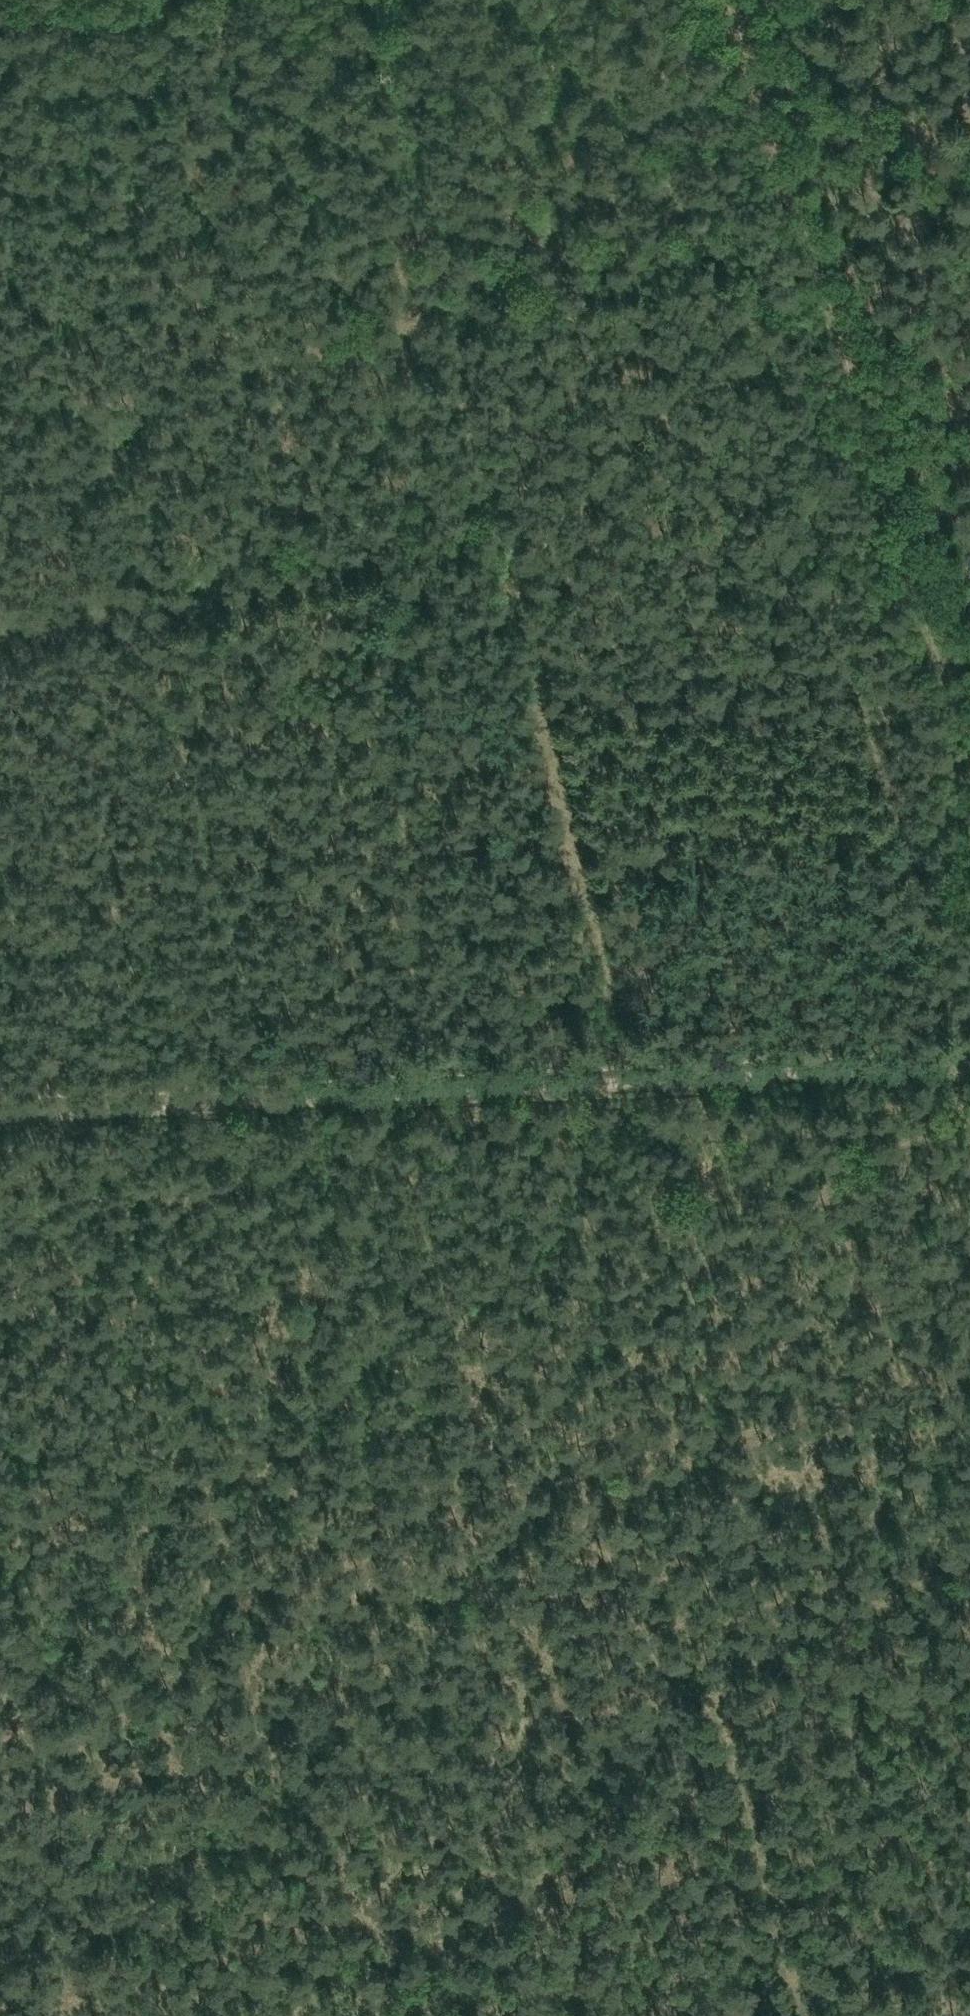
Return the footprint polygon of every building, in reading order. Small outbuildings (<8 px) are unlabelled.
[(167,1122),(167,1138),(179,1138),(179,1122),(167,1122)]
